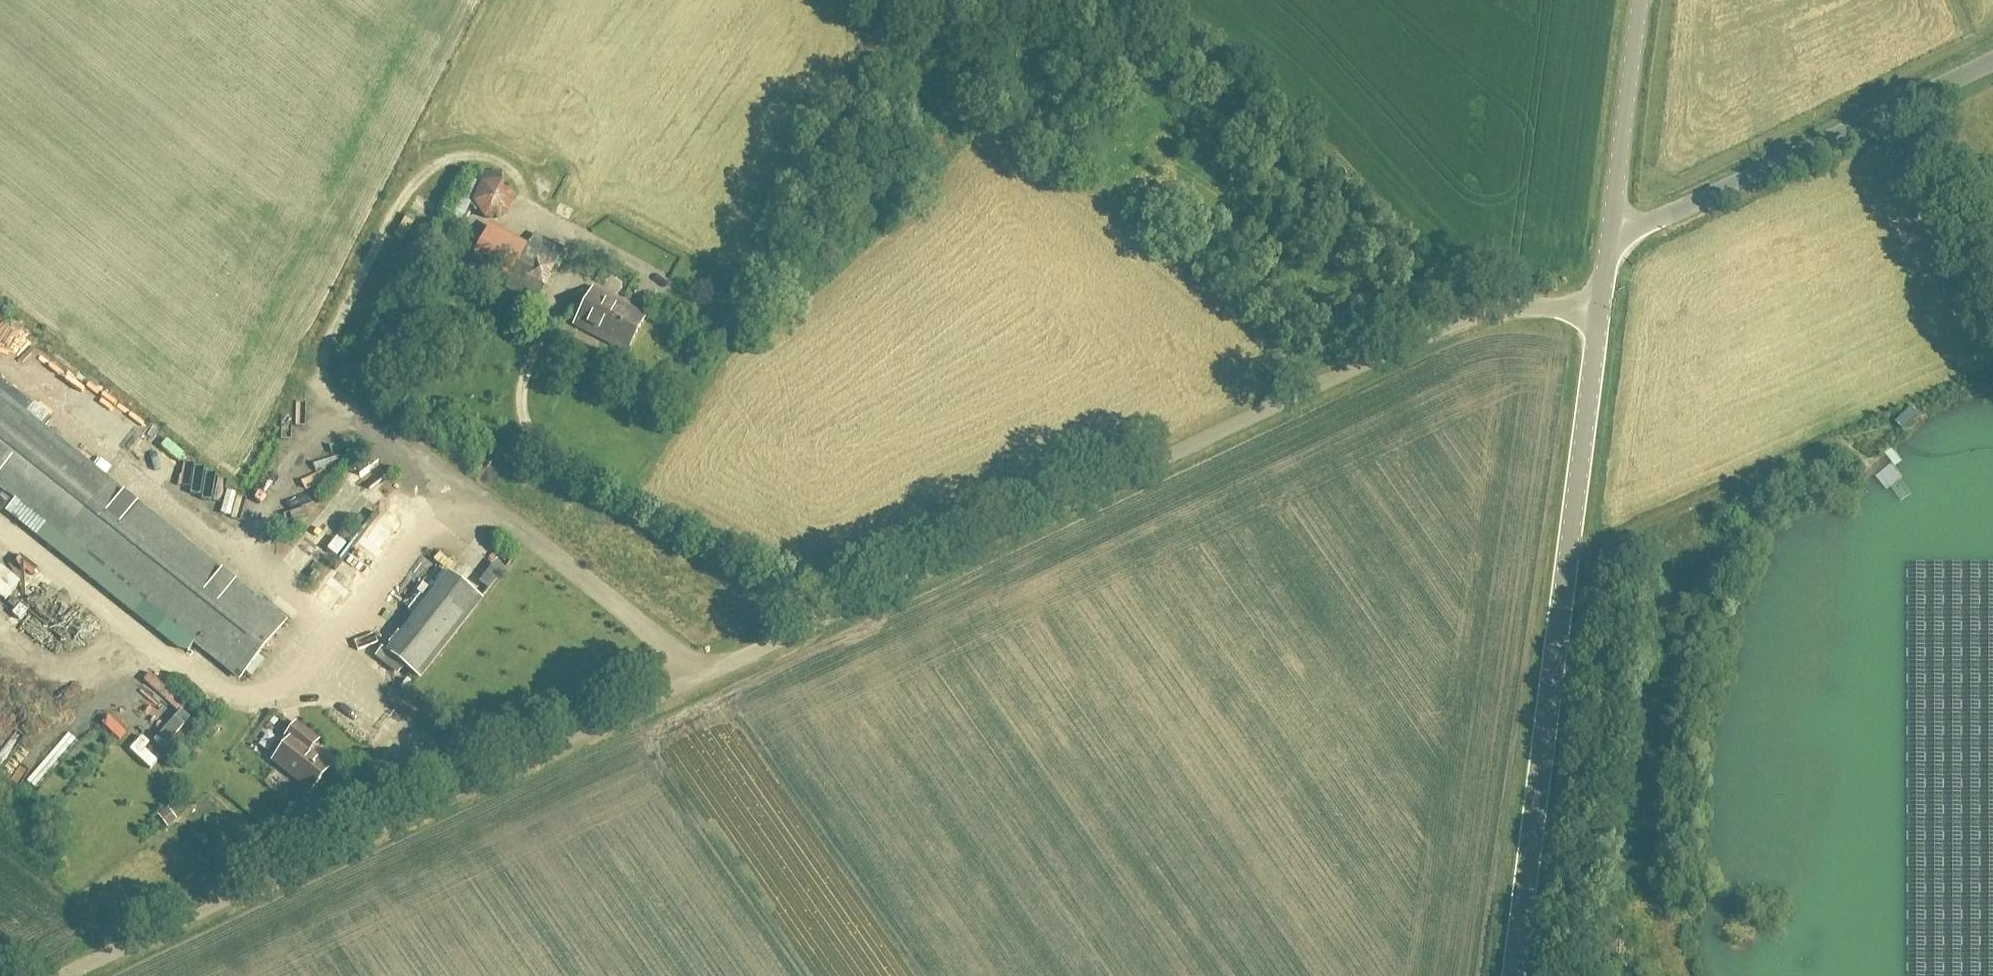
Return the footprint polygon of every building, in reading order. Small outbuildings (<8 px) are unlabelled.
[(535,303),(560,256),(564,249),(534,233),(530,240),(504,288),(535,303)] [(626,352),(646,315),(593,287),(573,324),(626,352)] [(290,621),(0,389),(0,489),(241,681),(290,621)] [(194,445),(179,454),(189,470),(204,461),(194,445)] [(213,467),(199,484),(207,491),(221,473),(213,467)] [(284,532),(292,536),(299,518),(291,515),(284,532)] [(337,536),(327,549),(343,563),(354,549),(337,536)] [(1629,543),(1620,547),(1625,556),(1634,551),(1629,543)] [(1613,547),(1599,554),(1606,566),(1619,559),(1613,547)] [(423,679),(485,600),(453,574),(391,654),(423,679)] [(402,662),(388,651),(383,647),(376,657),(394,671),(402,662)] [(312,790),(331,767),(311,750),(319,740),(298,723),(286,738),(290,741),(275,760),(312,790)] [(75,802),(82,813),(93,806),(85,795),(75,802)]
